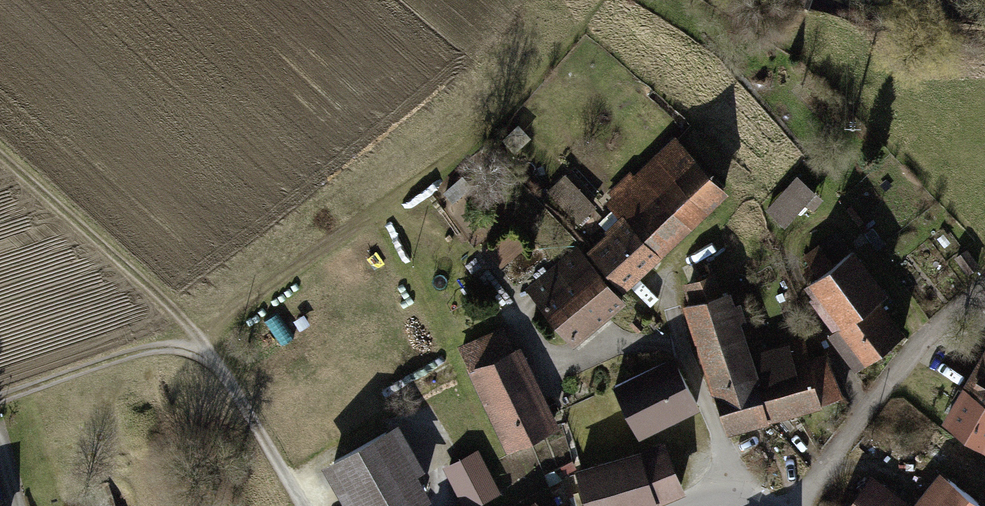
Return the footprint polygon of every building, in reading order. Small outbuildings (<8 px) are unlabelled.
[(629,293),(734,195),(681,138),(610,205),(627,223),(593,254),(629,293)] [(549,186),(580,219),(599,200),(568,168),(549,186)] [(768,212),(786,230),(821,195),(803,177),(768,212)] [(462,184),(447,196),(457,207),(471,195),(462,184)] [(531,295),(578,350),(633,303),(585,248),(531,295)] [(865,250),(812,288),(819,298),(816,301),(839,333),(833,337),(861,375),(912,338),(886,302),(897,294),(865,250)] [(966,252),(957,260),(973,278),(982,270),(966,252)] [(721,276),(686,287),(693,307),(727,297),(721,276)] [(693,307),(688,308),(728,439),(828,409),(815,365),(809,346),(761,360),(741,293),(727,297),(693,307)] [(474,374),(510,453),(562,429),(525,350),(474,374)] [(847,403),(833,359),(815,365),(828,409),(847,403)] [(676,362),(623,388),(648,439),(701,413),(676,362)] [(975,381),(984,387),(984,363),(975,381)] [(947,428),(984,451),(984,387),(975,381),(947,428)] [(329,467),(350,505),(432,505),(439,502),(399,429),(329,467)] [(594,505),(664,505),(688,498),(670,444),(583,473),(594,505)] [(945,474),(921,505),(984,505),(984,504),(945,474)] [(856,505),(909,505),(875,480),(856,505)] [(1,484),(0,485),(0,505),(8,505),(1,484)]
